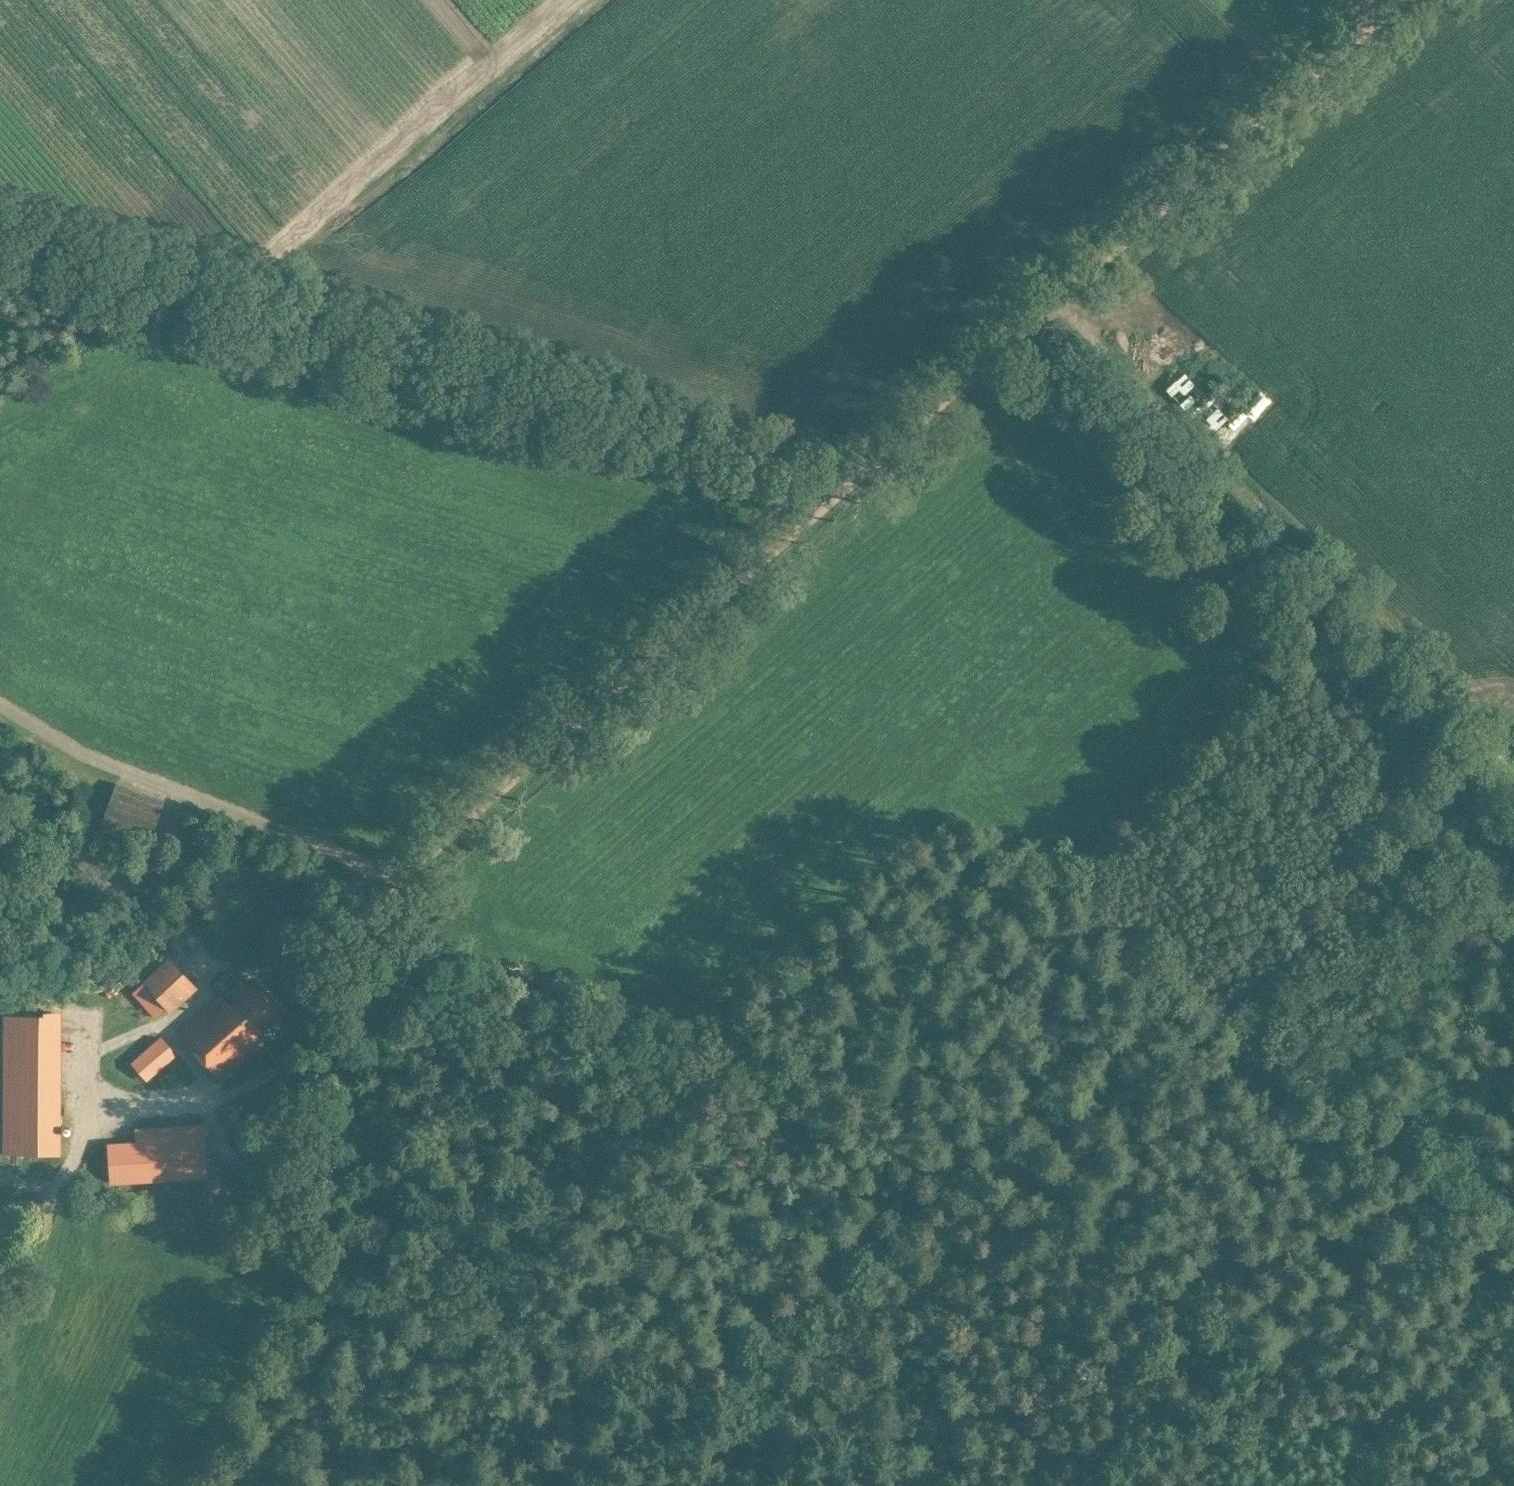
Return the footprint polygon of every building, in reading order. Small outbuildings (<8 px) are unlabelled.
[(148,845),(157,819),(164,800),(117,783),(110,802),(101,828),(148,845)] [(156,1007),(163,1014),(169,1009),(177,1002),(179,1000),(194,987),(171,961),(146,983),(133,994),(151,1012),(156,1007)] [(192,1020),(178,1032),(220,1080),(250,1056),(252,1054),(262,1065),(273,1054),(256,1035),(282,1011),(256,982),(249,989),(241,979),(235,985),(226,975),(216,984),(230,1001),(235,996),(237,999),(229,1006),(221,997),(192,1020)] [(4,1155),(62,1155),(61,1014),(2,1015),(4,1155)] [(177,1055),(161,1036),(131,1062),(147,1080),(177,1055)] [(108,1142),(111,1184),(211,1176),(206,1122),(135,1128),(136,1140),(108,1142)]
